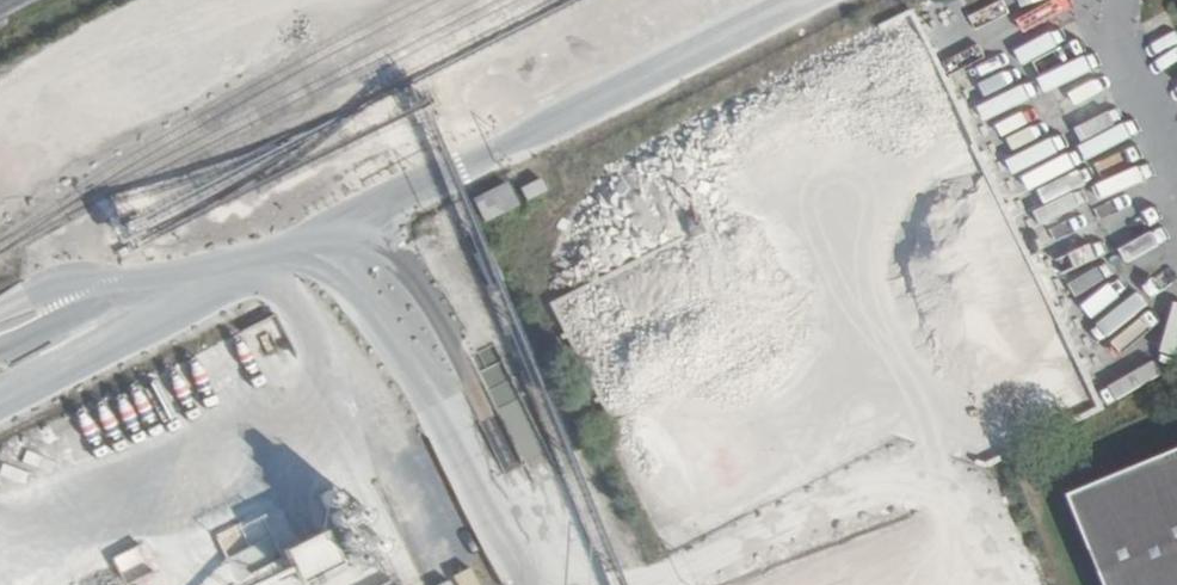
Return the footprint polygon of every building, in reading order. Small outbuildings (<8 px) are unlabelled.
[(507,179),(473,198),(486,222),(520,204),(507,179)] [(1074,493),(1112,584),(1176,584),(1176,452),(1074,493)] [(358,508),(327,524),(350,570),(381,555),(358,508)] [(236,575),(280,562),(265,514),(221,527),(236,575)] [(326,529),(289,548),(305,581),(343,563),(326,529)]
